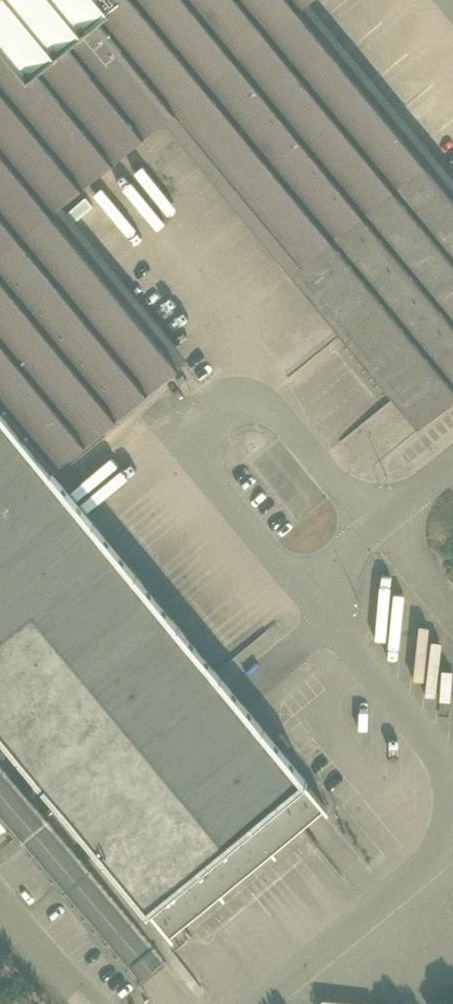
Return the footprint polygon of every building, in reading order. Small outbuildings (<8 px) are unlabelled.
[(149,911),(150,910),(171,936),(172,935),(171,933),(221,892),(224,892),(224,889),(327,804),(243,703),(239,706),(227,693),(232,689),(52,471),(54,469),(55,469),(179,367),(51,214),(174,112),(301,266),(428,420),(452,400),(452,196),(299,9),(310,0),(0,0),(0,730),(149,911)]
